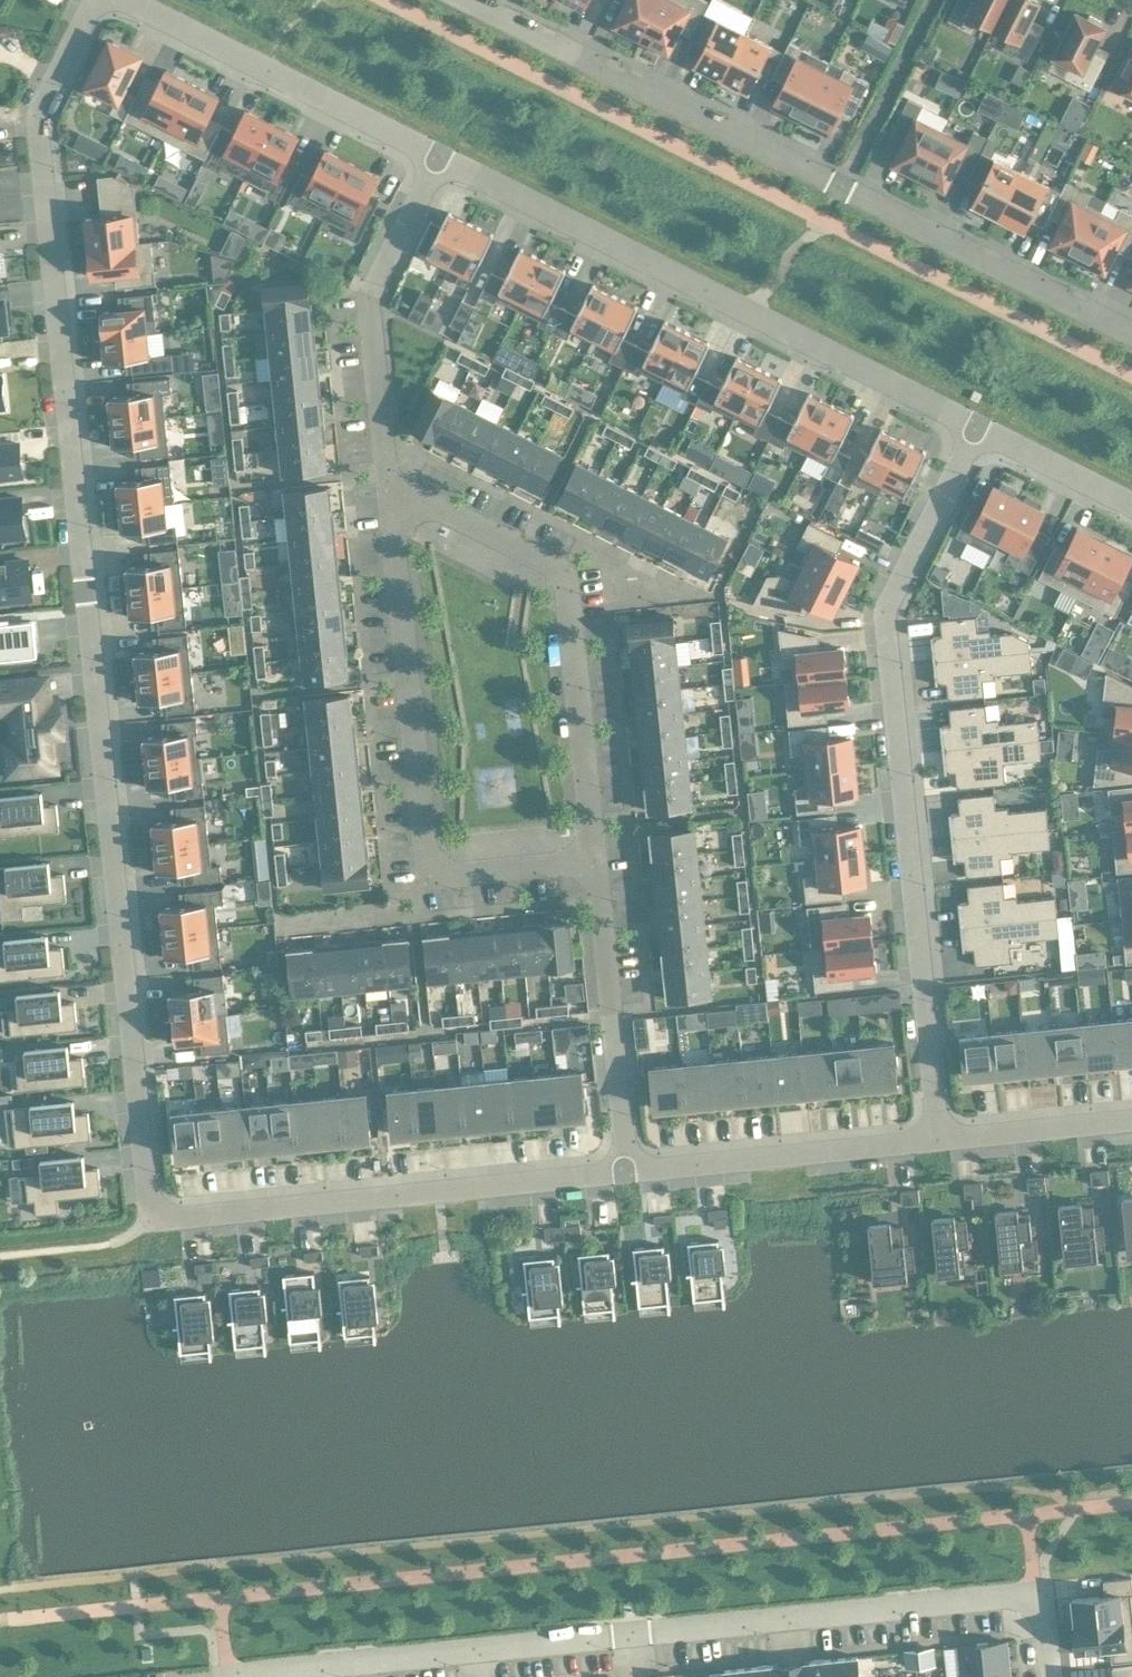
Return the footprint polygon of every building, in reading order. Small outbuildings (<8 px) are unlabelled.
[(581,8),(586,0),(565,0),(581,8)] [(620,28),(617,32),(634,41),(637,36),(641,39),(661,0),(628,0),(615,26),(620,28)] [(641,39),(646,41),(643,46),(661,54),(663,49),(667,52),(681,24),(693,30),(707,2),(702,0),(661,0),(641,39)] [(974,2),(970,0),(957,0),(947,22),(970,34),(977,21),(993,29),(997,21),(1007,0),(975,0),(974,2)] [(997,21),(1013,29),(1006,42),(1030,54),(1044,27),(1030,20),(1038,2),(1034,0),(1007,0),(997,21)] [(743,34),(704,14),(690,40),(704,48),(695,66),(721,79),(743,34)] [(1091,54),(1104,28),(1100,26),(1102,22),(1088,15),(1086,19),(1075,14),(1053,57),(1072,67),(1065,80),(1089,91),(1105,61),(1091,54)] [(889,18),(880,37),(895,45),(905,25),(889,18)] [(743,34),(721,79),(747,92),(756,74),(770,81),(775,71),(783,54),(743,34)] [(109,43),(86,87),(115,102),(109,114),(122,120),(134,98),(122,92),(139,58),(109,43)] [(775,71),(788,78),(774,105),(801,119),(824,73),(809,66),(814,56),(789,43),(783,54),(775,71)] [(925,44),(918,60),(930,65),(937,49),(925,44)] [(1113,87),(1131,97),(1131,49),(1113,87)] [(163,140),(191,84),(165,71),(155,91),(141,84),(124,120),(163,140)] [(824,73),(801,119),(827,132),(841,104),(854,111),(868,83),(843,71),(838,80),(824,73)] [(952,76),(944,92),(957,98),(964,82),(952,76)] [(217,97),(191,84),(163,140),(203,160),(217,132),(203,125),(217,97)] [(1089,105),(1072,96),(1059,122),(1077,130),(1089,105)] [(902,175),(916,182),(941,132),(916,119),(922,107),(907,100),(890,135),(904,142),(892,165),(904,171),(902,175)] [(221,167),(243,179),(271,124),(247,112),(236,134),(221,126),(202,164),(218,172),(221,167)] [(282,164),(286,157),(296,137),(271,124),(243,179),(244,179),(266,190),(264,195),(278,202),(294,170),(282,164)] [(941,132),(916,182),(930,188),(932,184),(944,191),(954,170),(958,169),(969,174),(980,153),(987,139),(973,132),(966,145),(941,132)] [(95,140),(87,157),(100,163),(108,146),(95,140)] [(1087,141),(1078,159),(1089,164),(1098,147),(1087,141)] [(286,201),(323,219),(351,164),(326,152),(313,179),(300,173),(286,201)] [(980,153),(969,174),(967,180),(981,187),(972,205),(998,218),(1020,173),(980,153)] [(133,160),(126,173),(141,181),(148,168),(133,160)] [(375,177),(351,164),(323,219),(346,230),(343,236),(357,242),(375,206),(363,200),(375,177)] [(1020,173),(998,218),(1024,231),(1029,221),(1042,227),(1051,210),(1060,193),(1020,173)] [(85,221),(88,250),(139,244),(133,188),(111,177),(96,178),(100,211),(102,211),(102,219),(85,221)] [(173,182),(167,195),(181,202),(187,189),(173,182)] [(1065,182),(1060,193),(1051,210),(1065,217),(1051,245),(1056,247),(1054,251),(1071,260),(1073,256),(1077,258),(1100,212),(1086,205),(1091,195),(1065,182)] [(190,191),(184,202),(194,207),(199,196),(190,191)] [(1077,258),(1082,260),(1080,264),(1097,273),(1099,269),(1103,271),(1117,243),(1131,250),(1131,248),(1131,216),(1120,210),(1115,219),(1100,212),(1077,258)] [(448,267),(470,224),(447,213),(426,255),(448,267)] [(255,223),(249,236),(261,242),(268,229),(255,223)] [(470,224),(448,267),(460,272),(455,282),(466,288),(493,236),(470,224)] [(270,228),(262,243),(278,251),(286,235),(270,228)] [(139,244),(88,250),(91,278),(122,275),(124,288),(154,285),(150,242),(139,244)] [(517,310),(542,260),(519,249),(504,279),(491,273),(479,296),(494,304),(496,300),(517,310)] [(536,325),(551,332),(563,309),(549,302),(565,272),(542,260),(517,310),(538,321),(536,325)] [(265,309),(309,305),(306,281),(263,285),(265,309)] [(592,339),(614,297),(591,285),(576,316),(563,309),(551,332),(566,340),(571,329),(592,339)] [(214,305),(223,309),(230,295),(221,291),(214,305)] [(101,338),(156,333),(151,294),(123,297),(125,311),(101,313),(100,313),(99,313),(100,318),(94,319),(96,336),(94,336),(94,337),(101,336),(101,338)] [(623,368),(635,345),(621,339),(637,308),(614,297),(592,339),(614,350),(608,361),(623,368)] [(11,330),(10,314),(5,314),(4,299),(0,299),(0,332),(11,330)] [(461,332),(474,307),(461,300),(449,326),(461,332)] [(309,305),(265,309),(268,333),(311,328),(309,305)] [(412,307),(407,317),(420,324),(425,313),(412,307)] [(230,329),(229,313),(219,314),(220,330),(230,329)] [(648,352),(635,345),(623,368),(638,376),(640,372),(661,383),(686,333),(664,321),(648,352)] [(311,328),(268,333),(270,356),(314,352),(311,328)] [(461,332),(456,342),(469,349),(474,338),(461,332)] [(156,333),(101,338),(102,341),(94,341),(94,342),(96,342),(98,359),(104,358),(104,360),(104,362),(104,363),(124,361),(130,361),(131,374),(172,370),(171,355),(149,357),(147,335),(156,334),(156,333)] [(686,333),(661,383),(683,393),(681,397),(695,405),(707,381),(694,375),(709,344),(686,333)] [(224,361),(233,360),(232,344),(222,345),(224,361)] [(314,352),(270,356),(273,380),(316,375),(314,352)] [(470,368),(475,360),(460,352),(456,361),(470,368)] [(712,408),(733,419),(758,369),(736,358),(720,388),(707,381),(695,405),(710,412),(712,408)] [(233,360),(224,361),(225,377),(235,376),(233,360)] [(470,368),(485,375),(489,367),(475,360),(470,368)] [(515,383),(520,374),(505,367),(501,376),(515,383)] [(767,441),(779,418),(766,411),(781,380),(758,369),(733,419),(734,419),(735,417),(756,427),(753,434),(767,441)] [(217,373),(202,375),(203,388),(218,386),(217,373)] [(515,383),(530,390),(534,381),(520,374),(515,383)] [(316,375),(273,380),(275,403),(319,398),(316,375)] [(105,424),(164,418),(162,394),(171,393),(169,379),(132,382),(133,396),(107,399),(108,400),(109,406),(103,406),(105,424)] [(583,389),(577,402),(590,408),(596,395),(583,389)] [(434,441),(454,401),(432,390),(412,430),(434,441)] [(228,408),(238,407),(237,391),(227,392),(228,408)] [(806,455),(830,405),(808,394),(792,424),(779,418),(767,441),(782,448),(784,444),(806,455)] [(559,402),(544,395),(540,403),(554,411),(559,402)] [(277,426),(321,422),(319,398),(275,403),(277,426)] [(454,401),(434,441),(455,451),(475,412),(454,401)] [(559,402),(554,411),(569,418),(573,409),(559,402)] [(837,482),(850,457),(836,450),(853,417),(830,405),(806,455),(827,466),(822,475),(836,482),(837,482)] [(238,407),(228,408),(230,424),(240,423),(238,407)] [(475,412),(455,451),(476,462),(496,422),(475,412)] [(221,413),(206,414),(207,427),(222,425),(221,413)] [(164,418),(105,424),(107,442),(112,441),(113,447),(112,447),(113,448),(138,446),(140,459),(168,456),(164,418)] [(321,422),(277,426),(280,450),(323,445),(321,422)] [(496,422),(476,462),(497,472),(517,433),(496,422)] [(616,441),(620,432),(606,425),(601,434),(616,441)] [(880,430),(859,473),(854,483),(877,495),(882,485),(881,484),(903,442),(880,430)] [(616,441),(630,448),(634,440),(620,432),(616,441)] [(517,433),(497,472),(518,483),(538,444),(517,433)] [(233,455),(243,454),(241,438),(232,439),(233,455)] [(925,453),(903,442),(881,484),(882,485),(904,496),(925,453)] [(0,446),(0,479),(21,477),(18,444),(0,446)] [(560,455),(538,444),(518,483),(540,494),(560,455)] [(323,445),(280,450),(282,474),(326,470),(323,445)] [(662,454),(648,446),(643,455),(658,462),(662,454)] [(243,454),(233,455),(235,471),(245,470),(243,454)] [(662,454),(658,462),(672,469),(676,461),(662,454)] [(579,514),(599,475),(577,463),(557,503),(579,514)] [(111,490),(113,509),(173,503),(169,465),(141,467),(142,481),(116,484),(116,485),(117,485),(117,489),(111,490)] [(700,483),(704,475),(690,467),(685,476),(700,483)] [(740,467),(732,481),(743,486),(744,487),(751,473),(740,467)] [(599,475),(579,514),(600,524),(620,485),(599,475)] [(700,483),(714,491),(718,482),(704,475),(700,483)] [(837,482),(836,482),(824,507),(837,513),(849,488),(837,482)] [(620,485),(600,524),(621,535),(641,496),(620,485)] [(735,501),(740,492),(725,485),(721,494),(735,501)] [(993,487),(985,504),(979,516),(968,511),(955,537),(991,555),(995,545),(996,545),(1018,500),(1013,497),(1015,492),(1001,485),(999,490),(993,487)] [(287,517),(330,513),(328,488),(284,493),(287,517)] [(641,496),(621,535),(642,545),(662,506),(641,496)] [(1028,541),(1035,529),(1043,512),(1038,509),(1040,504),(1026,497),(1023,502),(1018,500),(996,545),(1009,552),(1004,561),(1029,574),(1042,548),(1028,541)] [(20,498),(0,500),(0,540),(24,537),(20,498)] [(173,504),(173,503),(113,509),(115,528),(121,528),(122,532),(121,532),(121,533),(147,531),(148,544),(177,541),(175,526),(166,527),(164,505),(173,504)] [(240,522),(250,521),(248,505),(238,506),(240,522)] [(663,556),(683,517),(662,506),(642,545),(663,556)] [(330,513),(287,517),(289,540),(333,536),(330,513)] [(684,566),(704,527),(683,517),(663,556),(684,566)] [(250,521),(240,522),(242,538),(252,537),(250,521)] [(789,561),(844,589),(857,563),(829,549),(835,537),(808,524),(796,547),(806,552),(799,566),(789,561)] [(704,527),(684,566),(706,577),(726,538),(704,527)] [(877,553),(884,541),(858,529),(852,541),(877,553)] [(1076,598),(1104,543),(1078,530),(1064,558),(1052,552),(1038,579),(1076,598)] [(333,536),(289,540),(291,564),(335,559),(333,536)] [(1130,556),(1104,543),(1076,598),(1114,617),(1128,590),(1116,584),(1130,556)] [(234,549),(218,551),(220,567),(236,565),(234,549)] [(178,550),(149,553),(151,566),(125,569),(125,570),(126,575),(120,575),(122,594),(182,588),(178,550)] [(253,552),(243,553),(245,569),(255,568),(253,552)] [(294,587),(337,583),(335,559),(291,564),(294,587)] [(30,600),(26,561),(0,564),(0,603),(30,600)] [(844,589),(789,561),(788,562),(803,569),(796,583),(782,576),(766,577),(752,606),(796,615),(804,601),(831,615),(844,589)] [(935,565),(928,578),(942,584),(948,571),(935,565)] [(240,593),(250,592),(249,576),(239,577),(240,593)] [(238,582),(222,583),(224,600),(240,598),(238,582)] [(296,611),(340,606),(337,583),(294,587),(296,611)] [(156,616),(157,629),(185,626),(182,588),(122,594),(124,613),(130,613),(130,617),(130,619),(156,616)] [(968,600),(941,589),(943,615),(948,615),(948,618),(980,614),(979,606),(968,600)] [(250,592),(240,593),(242,609),(252,608),(250,592)] [(299,634),(342,630),(340,606),(296,611),(299,634)] [(259,615),(250,616),(251,631),(261,631),(259,615)] [(933,661),(1029,652),(1028,642),(1011,633),(990,635),(989,631),(977,632),(976,617),(939,621),(941,637),(930,638),(932,661),(933,661)] [(631,646),(674,642),(672,618),(628,622),(631,646)] [(711,638),(721,637),(719,621),(710,622),(711,638)] [(36,658),(32,622),(0,625),(0,661),(36,658)] [(342,630),(299,634),(301,658),(345,653),(342,630)] [(783,683),(783,684),(845,677),(842,649),(819,651),(811,652),(809,636),(778,630),(781,668),(792,667),(794,682),(783,683)] [(136,677),(136,679),(190,673),(186,635),(158,638),(159,651),(133,654),(133,655),(134,655),(134,657),(128,658),(130,677),(129,677),(129,678),(136,677)] [(721,637),(711,638),(713,654),(723,653),(721,637)] [(245,642),(229,644),(230,655),(246,653),(245,642)] [(633,670),(677,665),(674,642),(631,646),(633,670)] [(1087,642),(1081,655),(1097,663),(1104,650),(1087,642)] [(254,662),(264,661),(263,645),(253,646),(254,662)] [(1108,647),(1099,664),(1116,672),(1124,655),(1108,647)] [(1062,648),(1054,664),(1069,671),(1077,656),(1062,648)] [(933,662),(935,686),(945,684),(947,700),(984,697),(982,681),(994,680),(994,676),(1031,672),(1029,652),(933,661),(933,662)] [(345,653),(301,658),(304,682),(347,678),(345,653)] [(264,661),(254,662),(256,678),(266,677),(264,661)] [(677,665),(633,670),(635,693),(679,689),(677,665)] [(723,684),(733,683),(731,667),(721,668),(723,684)] [(138,702),(139,704),(164,701),(165,715),(194,712),(190,673),(136,679),(137,681),(129,681),(129,683),(131,683),(133,701),(139,700),(139,702),(138,702)] [(1131,737),(1131,687),(1105,674),(1100,718),(1111,719),(1109,734),(1131,737)] [(817,709),(825,708),(848,706),(845,677),(783,684),(787,726),(818,723),(817,709)] [(54,771),(54,770),(55,770),(52,736),(62,735),(59,704),(49,705),(46,680),(45,680),(45,679),(38,679),(38,680),(37,681),(37,679),(0,683),(0,715),(9,714),(12,745),(5,746),(5,747),(4,747),(5,761),(6,761),(6,762),(5,762),(6,775),(8,775),(8,776),(24,775),(23,773),(25,773),(25,774),(40,773),(40,772),(41,772),(41,773),(54,771)] [(1044,679),(1032,680),(1033,693),(1045,692),(1044,679)] [(733,683),(723,684),(725,700),(734,699),(733,683)] [(679,689),(635,693),(638,717),(681,712),(679,689)] [(308,725),(352,720),(349,696),(306,700),(308,725)] [(379,713),(378,698),(362,698),(363,714),(379,713)] [(950,725),(939,726),(941,750),(942,750),(1038,740),(1036,720),(999,724),(998,720),(986,721),(985,706),(948,709),(950,725)] [(640,740),(684,736),(681,712),(638,717),(640,740)] [(261,730),(271,729),(270,713),(260,714),(261,730)] [(730,731),(729,715),(719,716),(721,732),(730,731)] [(167,723),(168,736),(142,739),(142,740),(143,740),(143,745),(138,745),(139,764),(199,758),(199,757),(195,758),(193,735),(196,735),(195,720),(167,723)] [(310,748),(354,744),(352,720),(308,725),(310,748)] [(851,738),(828,740),(820,741),(819,727),(788,730),(790,756),(801,755),(803,771),(853,766),(851,738)] [(271,729),(261,730),(263,746),(273,745),(271,729)] [(730,731),(721,732),(722,748),(732,747),(730,731)] [(738,732),(738,733),(739,744),(755,742),(754,731),(738,732)] [(1109,734),(1107,750),(1097,749),(1093,786),(1124,783),(1126,765),(1131,766),(1131,737),(1109,734)] [(684,736),(640,740),(643,763),(686,759),(684,736)] [(1051,739),(1038,740),(1039,752),(1053,751),(1051,739)] [(1039,752),(1038,740),(942,750),(942,751),(944,774),(955,773),(956,789),(1005,784),(1003,764),(1040,761),(1039,752)] [(313,772),(356,767),(354,744),(310,748),(313,772)] [(1057,745),(1055,760),(1071,762),(1073,746),(1057,745)] [(199,758),(139,764),(141,784),(147,783),(148,787),(147,787),(147,789),(173,786),(175,800),(203,797),(202,783),(199,758)] [(266,776),(276,775),(274,759),(264,760),(266,776)] [(686,759),(643,763),(645,787),(689,782),(686,759)] [(735,778),(734,762),(724,763),(725,779),(735,778)] [(853,766),(803,771),(804,787),(794,788),(796,815),(827,812),(825,798),(834,797),(856,795),(853,766)] [(315,795),(359,791),(356,767),(313,772),(315,795)] [(735,778),(725,779),(727,795),(737,794),(735,778)] [(689,782),(645,787),(648,811),(691,807),(689,782)] [(261,801),(271,800),(270,784),(260,785),(261,801)] [(246,796),(259,795),(258,786),(245,787),(246,796)] [(1131,829),(1131,787),(1107,789),(1110,816),(1121,815),(1122,829),(1111,830),(1111,831),(1131,829)] [(359,791),(315,795),(318,818),(361,814),(359,791)] [(39,794),(0,797),(0,838),(58,832),(56,805),(42,807),(41,795),(39,796),(39,794)] [(951,838),(951,839),(1047,829),(1045,809),(1008,813),(1007,808),(995,810),(994,794),(957,798),(959,814),(948,815),(951,838)] [(271,800),(261,801),(263,817),(273,816),(271,800)] [(146,831),(148,850),(208,843),(204,805),(176,808),(177,821),(151,824),(151,826),(152,826),(152,830),(146,831)] [(361,814),(318,818),(320,842),(364,837),(361,814)] [(812,860),(863,854),(859,826),(837,829),(829,829),(827,816),(797,819),(800,845),(810,844),(812,860)] [(282,838),(281,822),(271,823),(272,839),(282,838)] [(482,840),(501,836),(499,824),(480,827),(482,840)] [(1049,849),(1047,829),(951,839),(953,863),(964,862),(965,878),(1002,874),(1000,859),(1012,857),(1012,853),(1049,849)] [(1111,831),(1116,873),(1131,872),(1131,829),(1111,831)] [(652,859),(696,854),(693,830),(650,834),(652,859)] [(743,850),(741,834),(731,835),(733,851),(743,850)] [(322,865),(366,861),(364,837),(320,842),(322,865)] [(210,867),(208,843),(148,850),(150,869),(156,868),(156,872),(156,873),(156,874),(182,871),(183,885),(220,881),(219,866),(210,867)] [(743,850),(733,851),(734,866),(744,866),(743,850)] [(285,869),(284,853),(274,854),(276,870),(285,869)] [(696,854),(652,859),(655,882),(698,878),(696,854)] [(835,887),(843,886),(866,883),(863,854),(812,860),(813,876),(803,877),(805,903),(836,900),(835,887)] [(1064,860),(1052,861),(1053,872),(1065,871),(1064,860)] [(366,861),(322,865),(325,890),(369,885),(366,861)] [(0,922),(23,919),(22,906),(65,901),(63,875),(49,876),(48,865),(46,865),(46,863),(5,867),(6,881),(0,881),(0,918),(0,922)] [(267,864),(253,865),(255,880),(268,878),(267,864)] [(285,869),(276,870),(277,886),(287,885),(285,869)] [(1131,919),(1131,876),(1116,878),(1121,920),(1131,919)] [(698,878),(655,882),(657,906),(701,901),(698,878)] [(1084,879),(1067,881),(1067,887),(1084,885),(1084,879)] [(269,880),(256,881),(257,896),(270,895),(269,880)] [(747,896),(746,880),(736,881),(738,897),(747,896)] [(968,903),(957,904),(960,927),(960,928),(1056,918),(1054,898),(1017,901),(1016,897),(1004,898),(1003,883),(966,887),(968,903)] [(221,889),(184,893),(186,907),(160,909),(160,911),(161,915),(155,916),(157,935),(217,929),(214,905),(223,904),(221,889)] [(747,896),(738,897),(739,913),(749,912),(747,896)] [(1068,898),(1057,899),(1058,910),(1069,909),(1068,898)] [(701,901),(657,906),(660,929),(703,925),(701,901)] [(806,908),(810,950),(872,943),(869,915),(849,917),(841,918),(839,904),(806,908)] [(960,928),(962,952),(973,950),(974,966),(1011,963),(1009,947),(1021,946),(1021,942),(1058,938),(1056,918),(960,928)] [(1121,920),(1125,964),(1131,964),(1131,919),(1121,920)] [(543,926),(547,969),(572,967),(567,923),(543,926)] [(703,925),(660,929),(662,952),(706,948),(703,925)] [(547,969),(543,926),(519,928),(524,972),(547,969)] [(752,943),(751,927),(741,928),(742,944),(752,943)] [(524,972),(519,928),(496,930),(500,974),(524,972)] [(219,953),(217,929),(157,935),(159,954),(164,953),(165,958),(164,958),(164,959),(191,956),(192,970),(220,967),(219,953)] [(500,974),(496,930),(473,933),(477,976),(500,974)] [(477,976),(473,933),(449,935),(454,979),(477,976)] [(454,979),(449,935),(425,938),(429,981),(454,979)] [(44,936),(0,941),(0,981),(64,975),(61,948),(48,950),(46,938),(44,938),(44,936)] [(382,942),(387,986),(411,983),(407,940),(382,942)] [(359,944),(364,988),(387,986),(382,942),(359,944)] [(752,943),(742,944),(744,960),(754,959),(752,943)] [(875,972),(872,943),(810,950),(814,992),(845,989),(844,975),(852,974),(875,972)] [(364,988),(359,944),(336,947),(340,990),(364,988)] [(312,949),(317,993),(340,990),(336,947),(312,949)] [(664,976),(708,971),(706,948),(662,952),(664,976)] [(317,993),(312,949),(288,952),(292,995),(317,993)] [(276,951),(267,952),(268,966),(278,965),(276,951)] [(747,984),(756,983),(755,967),(745,968),(747,984)] [(1090,968),(1077,969),(1078,982),(1078,986),(1091,984),(1090,968)] [(1123,969),(1125,985),(1131,984),(1131,968),(1123,969)] [(1076,969),(1063,971),(1064,983),(1078,982),(1077,969),(1076,969)] [(708,971),(664,976),(667,1000),(711,996),(708,971)] [(216,1014),(214,991),(223,990),(221,975),(193,978),(194,991),(169,994),(169,996),(170,999),(164,1000),(166,1017),(164,1017),(164,1018),(171,1017),(172,1019),(216,1014)] [(1033,978),(1018,980),(1019,991),(1034,989),(1033,978)] [(1015,981),(1003,983),(1004,990),(1010,995),(1017,993),(1015,981)] [(582,982),(564,984),(566,1002),(584,1000),(582,982)] [(551,988),(521,995),(524,1009),(554,1002),(551,988)] [(61,991),(52,992),(16,995),(17,1009),(7,1010),(10,1036),(76,1030),(74,1003),(62,1004),(61,991)] [(280,992),(268,993),(269,1008),(281,1007),(280,992)] [(881,994),(856,997),(858,1013),(883,1011),(881,994)] [(839,998),(827,1000),(829,1017),(840,1015),(839,998)] [(766,1002),(767,1016),(780,1015),(779,1000),(767,1001),(766,1002)] [(820,1000),(798,1003),(799,1016),(821,1014),(820,1000)] [(405,1002),(389,1003),(390,1013),(391,1022),(407,1021),(405,1002)] [(766,1002),(752,1003),(754,1022),(768,1020),(767,1016),(766,1002)] [(551,1006),(552,1016),(568,1014),(567,1004),(551,1006)] [(535,1008),(536,1017),(552,1016),(551,1006),(535,1008)] [(736,1009),(717,1011),(719,1026),(726,1026),(732,1025),(737,1024),(736,1009)] [(176,1044),(194,1042),(200,1041),(201,1055),(229,1052),(225,1013),(216,1014),(172,1019),(172,1021),(164,1022),(164,1023),(166,1023),(168,1040),(174,1039),(174,1044),(176,1044)] [(320,1024),(343,1022),(342,1013),(319,1015),(320,1024)] [(390,1013),(379,1014),(379,1015),(380,1024),(391,1022),(390,1013)] [(457,1016),(458,1025),(474,1024),(473,1014),(457,1016)] [(689,1014),(676,1015),(677,1031),(690,1030),(689,1014)] [(441,1017),(442,1027),(458,1025),(457,1016),(441,1017)] [(505,1018),(506,1028),(522,1026),(521,1016),(505,1018)] [(505,1018),(489,1020),(490,1029),(496,1029),(506,1028),(505,1018)] [(646,1018),(632,1019),(634,1030),(647,1029),(646,1018)] [(1112,1022),(1116,1067),(1128,1065),(1128,1060),(1131,1059),(1131,1019),(1112,1022)] [(391,1022),(392,1032),(408,1031),(407,1021),(391,1022)] [(375,1024),(376,1034),(392,1032),(391,1022),(380,1024),(375,1024)] [(1116,1067),(1112,1022),(1082,1025),(1086,1064),(1104,1062),(1104,1068),(1116,1067)] [(732,1025),(726,1026),(727,1038),(739,1037),(738,1024),(737,1024),(732,1025)] [(1086,1064),(1082,1025),(1051,1028),(1056,1073),(1068,1072),(1067,1066),(1086,1064)] [(344,1027),(345,1037),(361,1035),(360,1026),(344,1027)] [(563,1028),(551,1029),(553,1044),(555,1069),(566,1068),(565,1053),(570,1043),(590,1041),(588,1026),(563,1028)] [(328,1029),(329,1039),(345,1037),(344,1027),(328,1029)] [(1021,1031),(1025,1070),(1044,1068),(1044,1074),(1056,1073),(1051,1028),(1021,1031)] [(490,1029),(480,1030),(482,1043),(497,1041),(496,1029),(490,1029)] [(305,1031),(306,1041),(322,1040),(321,1030),(305,1031)] [(477,1031),(463,1032),(464,1044),(478,1043),(477,1031)] [(1021,1031),(992,1034),(996,1079),(1008,1078),(1008,1072),(1025,1070),(1021,1031)] [(996,1079),(992,1034),(960,1037),(962,1050),(960,1050),(961,1061),(963,1061),(964,1076),(963,1076),(963,1077),(984,1075),(985,1080),(991,1079),(991,1081),(992,1081),(992,1079),(996,1079)] [(456,1039),(442,1041),(444,1053),(457,1052),(456,1039)] [(409,1044),(408,1044),(409,1056),(418,1055),(421,1055),(420,1043),(409,1044)] [(862,1047),(866,1092),(870,1092),(870,1094),(872,1093),(871,1091),(878,1091),(877,1085),(898,1083),(898,1082),(897,1082),(895,1067),(897,1067),(896,1056),(894,1057),(893,1044),(862,1047)] [(82,1058),(68,1060),(67,1048),(65,1048),(65,1046),(60,1047),(24,1051),(25,1064),(15,1065),(18,1092),(84,1085),(82,1058)] [(376,1047),(375,1047),(376,1064),(394,1062),(392,1046),(376,1047)] [(832,1050),(836,1090),(855,1088),(855,1093),(862,1093),(862,1094),(863,1094),(863,1093),(866,1092),(862,1047),(832,1050)] [(355,1049),(336,1051),(337,1062),(337,1064),(356,1062),(355,1049)] [(836,1090),(832,1050),(801,1053),(806,1098),(810,1098),(810,1100),(811,1100),(811,1098),(818,1097),(817,1092),(836,1090)] [(336,1051),(323,1053),(325,1064),(337,1062),(336,1051)] [(263,1052),(251,1053),(253,1068),(265,1067),(264,1059),(263,1052)] [(771,1057),(775,1096),(794,1094),(795,1099),(801,1099),(801,1101),(802,1101),(802,1099),(806,1098),(801,1053),(771,1057)] [(312,1054),(301,1055),(302,1068),(313,1067),(312,1054)] [(757,1098),(775,1096),(771,1057),(741,1060),(746,1105),(749,1104),(750,1106),(751,1106),(751,1104),(757,1103),(757,1098)] [(711,1063),(715,1102),(734,1100),(734,1106),(741,1105),(741,1107),(742,1107),(742,1105),(746,1105),(741,1060),(711,1063)] [(226,1063),(216,1064),(217,1078),(228,1077),(226,1063)] [(715,1102),(711,1063),(681,1066),(685,1111),(689,1110),(689,1112),(690,1112),(690,1110),(697,1109),(696,1104),(715,1102)] [(191,1066),(177,1068),(178,1078),(192,1077),(191,1066)] [(685,1111),(681,1066),(650,1069),(651,1082),(649,1082),(650,1092),(652,1092),(654,1107),(653,1107),(653,1109),(673,1106),(674,1112),(681,1111),(681,1113),(682,1113),(682,1111),(685,1111)] [(556,1075),(560,1118),(585,1115),(583,1098),(585,1098),(584,1087),(582,1087),(581,1073),(556,1075)] [(532,1078),(536,1120),(560,1118),(556,1075),(532,1078)] [(536,1120),(532,1078),(508,1080),(512,1123),(536,1120)] [(484,1083),(488,1125),(512,1123),(508,1080),(484,1083)] [(484,1083),(460,1085),(464,1128),(488,1125),(484,1083)] [(203,1084),(194,1085),(196,1099),(204,1098),(203,1084)] [(436,1088),(441,1130),(464,1128),(460,1085),(436,1088)] [(436,1088),(412,1090),(417,1133),(441,1130),(436,1088)] [(417,1133),(412,1090),(388,1093),(389,1107),(387,1107),(388,1118),(390,1118),(392,1135),(417,1133)] [(10,1095),(2,1096),(3,1103),(11,1102),(10,1095)] [(341,1098),(345,1140),(370,1138),(368,1120),(370,1120),(369,1109),(367,1110),(365,1095),(341,1098)] [(345,1140),(341,1098),(317,1100),(321,1143),(345,1140)] [(293,1103),(297,1145),(321,1143),(317,1100),(293,1103)] [(87,1114),(74,1115),(72,1104),(70,1104),(70,1102),(4,1109),(4,1111),(11,1110),(15,1148),(90,1140),(87,1114)] [(297,1145),(293,1103),(269,1105),(273,1148),(297,1145)] [(245,1107),(249,1150),(273,1148),(269,1105),(245,1107)] [(249,1150),(245,1107),(221,1110),(225,1152),(249,1150)] [(221,1110),(197,1112),(201,1155),(225,1152),(221,1110)] [(201,1155),(197,1112),(172,1115),(174,1129),(172,1130),(173,1140),(175,1140),(176,1157),(201,1155)] [(97,1169),(84,1170),(83,1159),(81,1159),(80,1157),(76,1157),(40,1161),(41,1174),(18,1177),(18,1179),(25,1178),(27,1203),(34,1202),(35,1215),(58,1213),(57,1200),(100,1195),(97,1169)] [(30,1158),(12,1159),(13,1168),(31,1167),(30,1158)] [(1107,1171),(1089,1172),(1091,1186),(1109,1184),(1107,1171)] [(1026,1179),(1028,1194),(1045,1192),(1044,1177),(1026,1179)] [(982,1197),(981,1184),(963,1185),(964,1199),(982,1197)] [(900,1192),(901,1205),(919,1204),(917,1190),(900,1192)] [(1121,1199),(1126,1247),(1125,1247),(1126,1257),(1131,1257),(1131,1197),(1121,1199)] [(1058,1205),(1063,1254),(1062,1254),(1063,1264),(1097,1260),(1096,1252),(1105,1252),(1102,1226),(1098,1226),(1097,1214),(1092,1215),(1092,1207),(1081,1208),(1080,1203),(1058,1205)] [(1028,1214),(1017,1215),(1017,1209),(995,1212),(1000,1260),(998,1260),(999,1270),(1023,1268),(1022,1260),(1037,1258),(1036,1239),(1032,1240),(1028,1214)] [(708,1212),(709,1221),(726,1219),(726,1210),(708,1212)] [(672,1225),(671,1216),(653,1218),(654,1227),(672,1225)] [(931,1218),(936,1267),(935,1267),(936,1277),(960,1274),(959,1266),(964,1266),(962,1250),(968,1249),(965,1220),(954,1221),(953,1216),(931,1218)] [(912,1245),(907,1246),(906,1232),(902,1232),(901,1227),(890,1228),(889,1223),(867,1225),(873,1275),(871,1275),(872,1283),(907,1280),(906,1272),(914,1271),(912,1245)] [(579,1225),(561,1227),(563,1240),(580,1238),(579,1225)] [(563,1240),(561,1227),(544,1229),(545,1242),(563,1240)] [(721,1272),(725,1272),(723,1246),(718,1246),(718,1241),(687,1244),(690,1274),(686,1274),(686,1276),(690,1276),(693,1301),(722,1298),(723,1307),(724,1307),(721,1272)] [(360,1257),(377,1255),(377,1246),(359,1248),(360,1257)] [(631,1282),(636,1281),(638,1307),(667,1304),(668,1313),(670,1313),(666,1278),(670,1278),(668,1251),(663,1252),(663,1246),(632,1249),(635,1279),(631,1280),(631,1282)] [(305,1262),(323,1260),(322,1252),(304,1253),(305,1262)] [(611,1284),(616,1283),(613,1257),(609,1258),(608,1252),(578,1255),(581,1285),(576,1285),(576,1287),(581,1287),(584,1313),(612,1310),(613,1318),(615,1318),(611,1284)] [(250,1268),(268,1266),(267,1257),(249,1259),(250,1268)] [(522,1293),(526,1293),(529,1318),(557,1315),(558,1324),(560,1324),(558,1304),(562,1303),(558,1263),(554,1263),(553,1258),(523,1261),(526,1291),(522,1291),(522,1293)] [(194,1265),(195,1274),(213,1272),(212,1263),(194,1265)] [(321,1349),(317,1314),(321,1314),(319,1287),(314,1288),(313,1273),(283,1276),(286,1306),(281,1307),(281,1309),(286,1308),(289,1343),(318,1340),(319,1349),(321,1349)] [(373,1322),(378,1322),(374,1282),(369,1282),(369,1276),(338,1280),(341,1310),(337,1310),(337,1312),(341,1311),(344,1337),(373,1334),(373,1343),(375,1343),(373,1322)] [(266,1354),(262,1320),(267,1319),(264,1293),(260,1294),(259,1288),(229,1291),(232,1321),(227,1321),(227,1323),(232,1323),(235,1348),(263,1346),(264,1354),(266,1354)] [(209,1360),(211,1360),(209,1339),(213,1339),(209,1299),(205,1299),(204,1293),(174,1296),(177,1326),(172,1327),(173,1329),(177,1328),(180,1354),(208,1351),(209,1360)] [(1071,1599),(1074,1624),(1073,1624),(1073,1626),(1131,1620),(1131,1616),(1130,1595),(1131,1595),(1131,1589),(1131,1579),(1103,1582),(1104,1596),(1071,1599)] [(1073,1626),(1075,1653),(1110,1649),(1111,1663),(1131,1661),(1131,1620),(1073,1626)] [(1009,1675),(1006,1642),(957,1647),(960,1676),(991,1676),(1009,1675)] [(933,1650),(922,1651),(924,1665),(934,1664),(933,1650)] [(914,1651),(904,1652),(905,1667),(916,1666),(914,1651)] [(809,1662),(810,1676),(859,1676),(857,1657),(809,1662)] [(772,1666),(724,1671),(724,1676),(773,1676),(772,1666)] [(1112,1669),(1113,1676),(1131,1676),(1131,1667),(1112,1669)]
